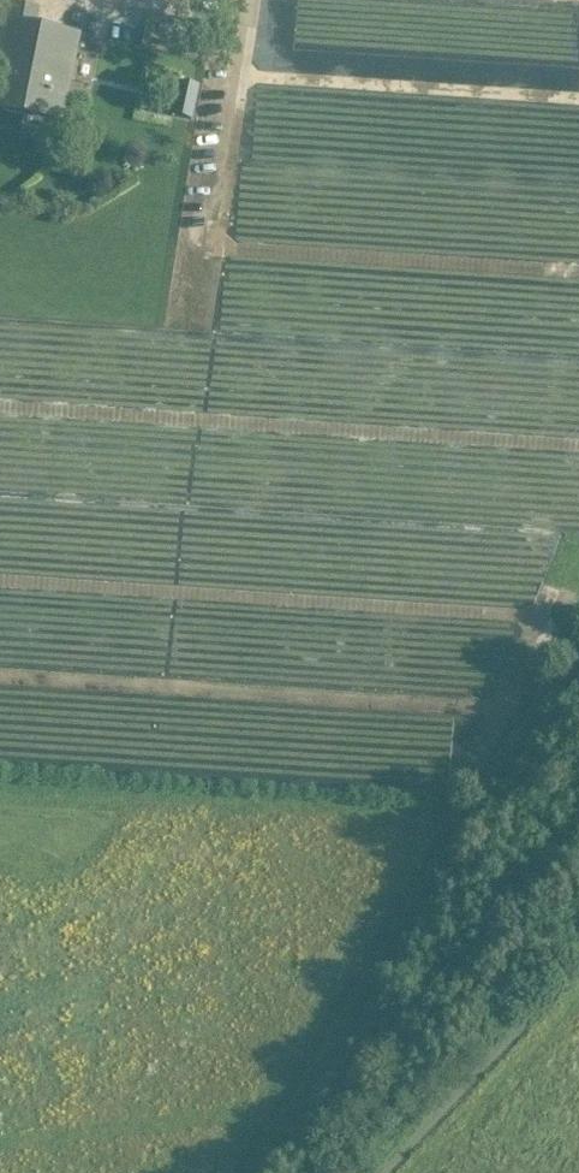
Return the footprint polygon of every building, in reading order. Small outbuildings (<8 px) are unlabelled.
[(45,131),(48,118),(62,120),(79,35),(33,26),(36,10),(7,4),(0,39),(0,67),(9,69),(2,107),(0,107),(0,108),(25,113),(22,127),(45,131)]
